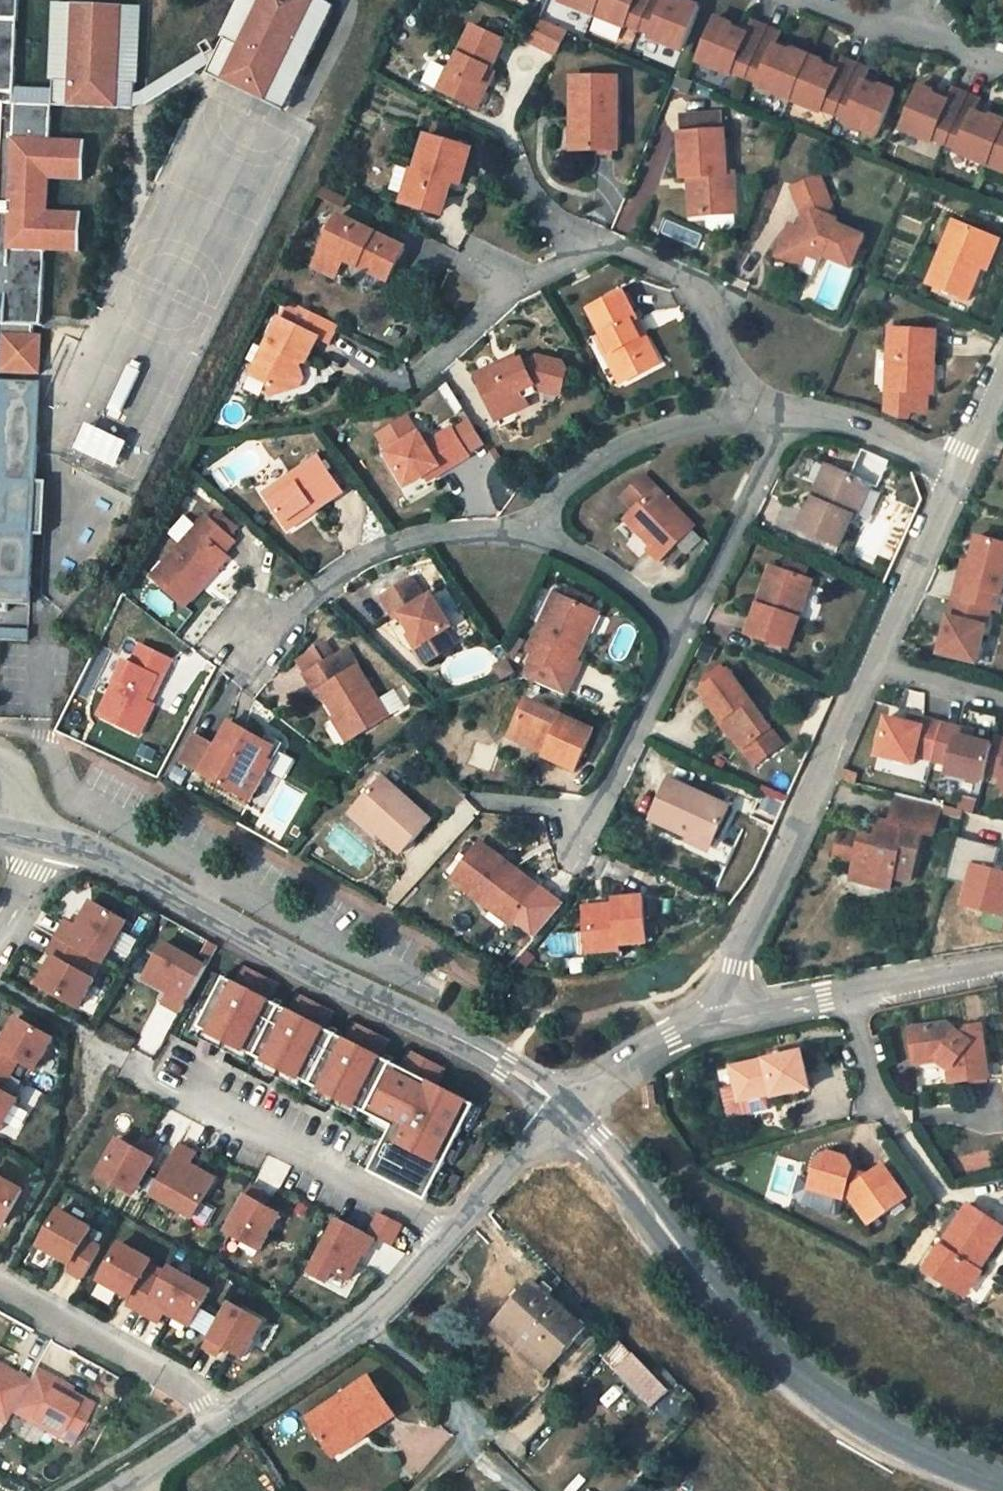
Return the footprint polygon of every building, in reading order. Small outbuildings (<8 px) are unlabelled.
[(1,355),(0,371),(39,372),(40,335),(31,334),(31,323),(41,322),(43,250),(79,250),(80,216),(45,214),(47,183),(82,184),(84,146),(49,145),(49,109),(14,108),(18,0),(0,0),(0,355),(1,355)] [(221,47),(205,81),(202,86),(270,120),(327,8),(310,0),(244,0),(221,47)] [(562,1),(596,15),(602,0),(562,0),(562,1)] [(596,15),(628,28),(630,23),(643,28),(655,0),(602,0),(596,15)] [(643,28),(657,34),(655,38),(684,51),(702,9),(684,1),(681,8),(670,3),(672,0),(655,0),(643,28)] [(141,112),(141,107),(142,95),(146,13),(55,10),(49,109),(141,112)] [(730,73),(733,67),(749,74),(768,29),(751,22),(746,35),(729,27),(731,23),(718,16),(699,60),(730,73)] [(502,37),(465,23),(448,66),(439,64),(429,89),(476,106),(484,84),(473,80),(479,60),(492,65),(502,37)] [(768,29),(749,74),(761,79),(758,85),(792,99),(810,55),(793,48),(790,53),(775,46),(780,34),(768,29)] [(221,47),(142,95),(141,107),(149,105),(149,113),(205,81),(221,47)] [(820,112),(824,104),(840,111),(858,67),(844,61),(838,73),(822,65),(824,61),(810,55),(792,99),(820,112)] [(901,93),(883,85),(879,90),(863,83),(868,72),(858,67),(840,111),(853,116),(850,121),(883,136),(901,93)] [(574,79),(576,113),(589,113),(590,149),(622,146),(619,77),(574,79)] [(936,148),(940,141),(953,146),(974,97),(960,91),(955,101),(940,94),(943,88),(929,82),(906,135),(936,148)] [(712,108),(709,94),(692,97),(694,111),(712,108)] [(953,146),(967,152),(964,159),(997,173),(1002,159),(1002,115),(1001,114),(998,119),(984,113),(988,103),(974,97),(953,146)] [(590,149),(589,113),(576,113),(578,150),(590,149)] [(683,117),(685,136),(730,133),(728,114),(683,117)] [(732,163),(730,133),(685,136),(687,167),(694,166),(697,207),(740,204),(737,163),(732,163)] [(469,150),(428,138),(421,169),(412,167),(411,171),(405,195),(404,203),(443,214),(450,190),(442,189),(446,177),(462,180),(469,150)] [(391,192),(405,195),(411,171),(397,167),(391,192)] [(794,191),(801,204),(828,192),(821,179),(794,191)] [(342,214),(348,201),(320,188),(314,201),(342,214)] [(782,257),(803,266),(810,251),(822,257),(853,270),(865,241),(834,228),(835,226),(826,222),(825,209),(835,205),(828,192),(801,204),(807,216),(805,220),(816,225),(812,234),(794,226),(782,257)] [(408,251),(342,221),(317,273),(332,280),(339,263),(390,288),(408,251)] [(983,287),(988,275),(979,272),(993,240),(959,227),(935,289),(969,302),(976,284),(983,287)] [(993,240),(979,272),(988,275),(1000,243),(993,240)] [(814,272),(822,257),(810,251),(803,266),(814,272)] [(627,383),(659,368),(651,354),(637,329),(643,326),(627,298),(593,314),(618,355),(612,357),(627,383)] [(274,321),(314,338),(321,342),(328,326),(282,302),(274,321)] [(273,405),(301,390),(291,375),(299,364),(305,363),(314,338),(274,321),(246,381),(264,389),(273,405)] [(930,398),(932,340),(889,338),(887,397),(892,397),(891,417),(909,423),(911,416),(924,417),(925,397),(930,398)] [(658,351),(651,354),(659,368),(665,365),(658,351)] [(503,370),(508,378),(523,368),(520,362),(503,370)] [(315,382),(305,363),(299,364),(291,375),(301,390),(315,382)] [(532,364),(523,368),(508,378),(503,370),(483,381),(502,418),(517,411),(520,418),(533,412),(528,401),(538,396),(543,403),(547,400),(563,401),(568,396),(569,364),(546,364),(536,370),(532,364)] [(24,606),(40,384),(0,381),(0,604),(24,606)] [(468,422),(453,430),(468,457),(485,446),(468,422)] [(378,443),(387,457),(419,437),(410,423),(378,443)] [(403,484),(423,473),(439,463),(444,472),(468,457),(453,430),(424,445),(419,437),(386,457),(387,457),(403,484)] [(832,461),(818,491),(825,495),(839,464),(832,461)] [(444,472),(439,463),(423,473),(428,482),(444,472)] [(342,498),(313,464),(265,505),(288,531),(305,516),(315,523),(342,498)] [(839,464),(825,495),(818,491),(805,520),(849,540),(863,510),(866,511),(879,482),(839,464)] [(660,559),(697,520),(645,470),(627,487),(643,502),(629,517),(650,536),(643,543),(660,559)] [(225,519),(216,528),(224,536),(234,527),(225,519)] [(189,607),(204,591),(195,583),(217,560),(232,544),(224,536),(216,528),(209,522),(157,578),(189,607)] [(997,598),(999,589),(1002,590),(1002,541),(982,535),(974,566),(969,584),(959,582),(955,597),(994,608),(997,598)] [(789,548),(784,562),(810,571),(815,559),(789,548)] [(772,557),(758,590),(770,595),(784,562),(772,557)] [(217,560),(195,583),(204,591),(225,568),(217,560)] [(770,595),(758,590),(744,624),(788,641),(816,573),(810,571),(784,562),(770,595)] [(964,564),(959,582),(969,584),(974,566),(964,564)] [(404,630),(411,643),(418,655),(427,670),(456,654),(448,640),(456,635),(434,595),(425,599),(417,582),(378,602),(396,633),(404,630)] [(596,629),(585,625),(595,605),(565,591),(543,640),(544,644),(530,674),(571,693),(582,670),(578,669),(596,629)] [(993,611),(994,608),(955,597),(954,601),(993,611)] [(979,661),(993,611),(954,601),(941,651),(979,661)] [(605,610),(595,605),(585,625),(596,629),(605,610)] [(0,630),(0,641),(28,638),(27,627),(0,630)] [(406,662),(418,655),(411,643),(399,651),(406,662)] [(128,655),(118,650),(92,706),(132,728),(147,700),(135,694),(146,673),(156,677),(164,660),(134,644),(128,655)] [(301,663),(306,674),(336,658),(331,649),(301,663)] [(353,739),(390,720),(349,652),(336,658),(306,674),(317,691),(324,688),(353,739)] [(698,685),(739,743),(771,722),(732,662),(698,685)] [(395,691),(382,697),(392,716),(405,709),(395,691)] [(587,769),(605,728),(539,699),(523,732),(561,748),(557,757),(587,769)] [(908,711),(906,718),(924,722),(926,715),(908,711)] [(926,715),(924,722),(906,718),(886,713),(878,742),(916,752),(913,762),(929,766),(931,759),(942,719),(926,715)] [(243,791),(272,739),(224,716),(210,742),(187,730),(173,757),(196,768),(243,791)] [(985,774),(993,741),(976,737),(957,732),(959,723),(942,719),(931,759),(949,765),(947,771),(983,781),(985,774)] [(778,732),(771,722),(739,743),(747,754),(778,732)] [(978,728),(959,723),(957,732),(976,737),(978,728)] [(995,733),(993,741),(985,774),(1002,779),(1001,786),(1002,787),(1002,735),(995,733)] [(270,767),(259,763),(243,791),(254,796),(270,767)] [(855,779),(858,767),(845,764),(840,775),(855,779)] [(727,803),(666,776),(648,817),(708,844),(727,803)] [(433,821),(379,782),(350,822),(404,860),(433,821)] [(853,862),(865,866),(861,878),(886,885),(890,872),(907,877),(921,828),(932,830),(939,802),(921,797),(896,790),(887,818),(878,815),(873,834),(841,825),(833,852),(854,859),(853,862)] [(774,830),(786,805),(760,793),(749,817),(774,830)] [(967,881),(961,904),(1002,914),(1002,911),(1002,872),(989,869),(994,848),(958,839),(948,877),(967,881)] [(451,883),(489,909),(499,895),(524,912),(539,891),(477,847),(451,883)] [(850,874),(861,878),(865,866),(853,862),(850,874)] [(524,912),(499,895),(489,909),(514,926),(524,912)] [(610,903),(612,918),(585,922),(593,959),(621,954),(620,945),(652,938),(643,897),(610,903)] [(93,959),(107,966),(130,925),(85,900),(71,925),(65,921),(46,954),(59,962),(45,988),(85,1010),(100,983),(84,974),(93,959)] [(582,909),(585,922),(612,918),(610,903),(582,909)] [(144,979),(169,993),(163,1003),(180,1012),(205,966),(164,943),(144,979)] [(378,1153),(366,1176),(423,1207),(474,1111),(435,1091),(444,1075),(409,1056),(401,1072),(381,1061),(389,1045),(355,1027),(347,1043),(326,1031),(335,1016),(301,997),(292,1013),(272,1002),(280,986),(246,968),(238,983),(227,978),(199,1028),(206,1032),(221,1040),(218,1047),(230,1053),(234,1046),(249,1055),(259,1060),(274,1068),(271,1075),(282,1081),(286,1074),(301,1083),(311,1088),(326,1096),(323,1103),(334,1109),(338,1103),(353,1111),(363,1116),(378,1124),(375,1131),(393,1141),(385,1156),(378,1153)] [(139,1045),(158,1054),(178,1014),(158,1005),(139,1045)] [(51,1038),(15,1018),(0,1045),(0,1129),(16,1099),(1,1091),(17,1061),(33,1070),(51,1038)] [(945,1026),(915,1031),(919,1060),(943,1055),(955,1064),(959,1082),(991,1076),(984,1029),(970,1031),(962,1042),(945,1026)] [(221,1040),(206,1032),(203,1038),(218,1047),(221,1040)] [(249,1055),(234,1046),(230,1053),(246,1062),(249,1055)] [(808,1085),(801,1049),(731,1065),(737,1095),(773,1086),(774,1093),(808,1085)] [(274,1068),(259,1060),(255,1067),(271,1075),(274,1068)] [(301,1083),(286,1074),(282,1081),(297,1089),(301,1083)] [(326,1096),(311,1088),(307,1095),(323,1103),(326,1096)] [(353,1111),(338,1103),(334,1109),(349,1118),(353,1111)] [(378,1124),(363,1116),(359,1123),(375,1131),(378,1124)] [(393,1141),(375,1131),(366,1146),(378,1153),(385,1156),(393,1141)] [(99,1176),(134,1194),(159,1150),(145,1143),(140,1151),(119,1140),(99,1176)] [(179,1145),(153,1191),(195,1214),(215,1178),(189,1164),(195,1154),(179,1145)] [(855,1162),(846,1154),(829,1150),(818,1156),(814,1178),(812,1187),(845,1195),(847,1196),(849,1189),(854,1189),(864,1199),(873,1210),(876,1217),(911,1193),(889,1161),(874,1173),(854,1169),(855,1162)] [(812,1187),(814,1178),(801,1175),(796,1193),(802,1204),(840,1213),(845,1195),(812,1187)] [(20,1194),(0,1182),(0,1228),(20,1194)] [(264,1194),(250,1187),(226,1231),(261,1250),(280,1214),(259,1203),(264,1194)] [(976,1266),(982,1270),(1002,1240),(1002,1226),(969,1201),(949,1230),(956,1236),(948,1247),(941,1242),(925,1264),(960,1288),(976,1266)] [(381,1212),(370,1235),(376,1238),(392,1246),(403,1224),(381,1212)] [(83,1281),(97,1254),(82,1246),(91,1231),(59,1213),(39,1249),(71,1266),(67,1272),(83,1281)] [(368,1253),(376,1238),(370,1235),(340,1219),(311,1276),(324,1283),(329,1272),(349,1282),(365,1252),(368,1253)] [(152,1264),(120,1246),(100,1282),(131,1299),(127,1305),(159,1323),(162,1317),(193,1334),(213,1298),(181,1280),(173,1296),(143,1279),(152,1264)] [(987,1275),(982,1270),(976,1266),(960,1288),(971,1297),(987,1275)] [(543,1374),(581,1331),(531,1285),(494,1328),(543,1374)] [(269,1325),(230,1303),(205,1348),(219,1356),(224,1347),(249,1361),(269,1325)] [(613,1371),(620,1378),(650,1408),(667,1392),(630,1354),(613,1371)] [(0,1372),(0,1424),(3,1426),(10,1413),(68,1446),(91,1407),(47,1382),(49,1379),(34,1370),(27,1383),(12,1374),(10,1378),(0,1372)] [(387,1417),(363,1381),(306,1418),(330,1454),(387,1417)]
